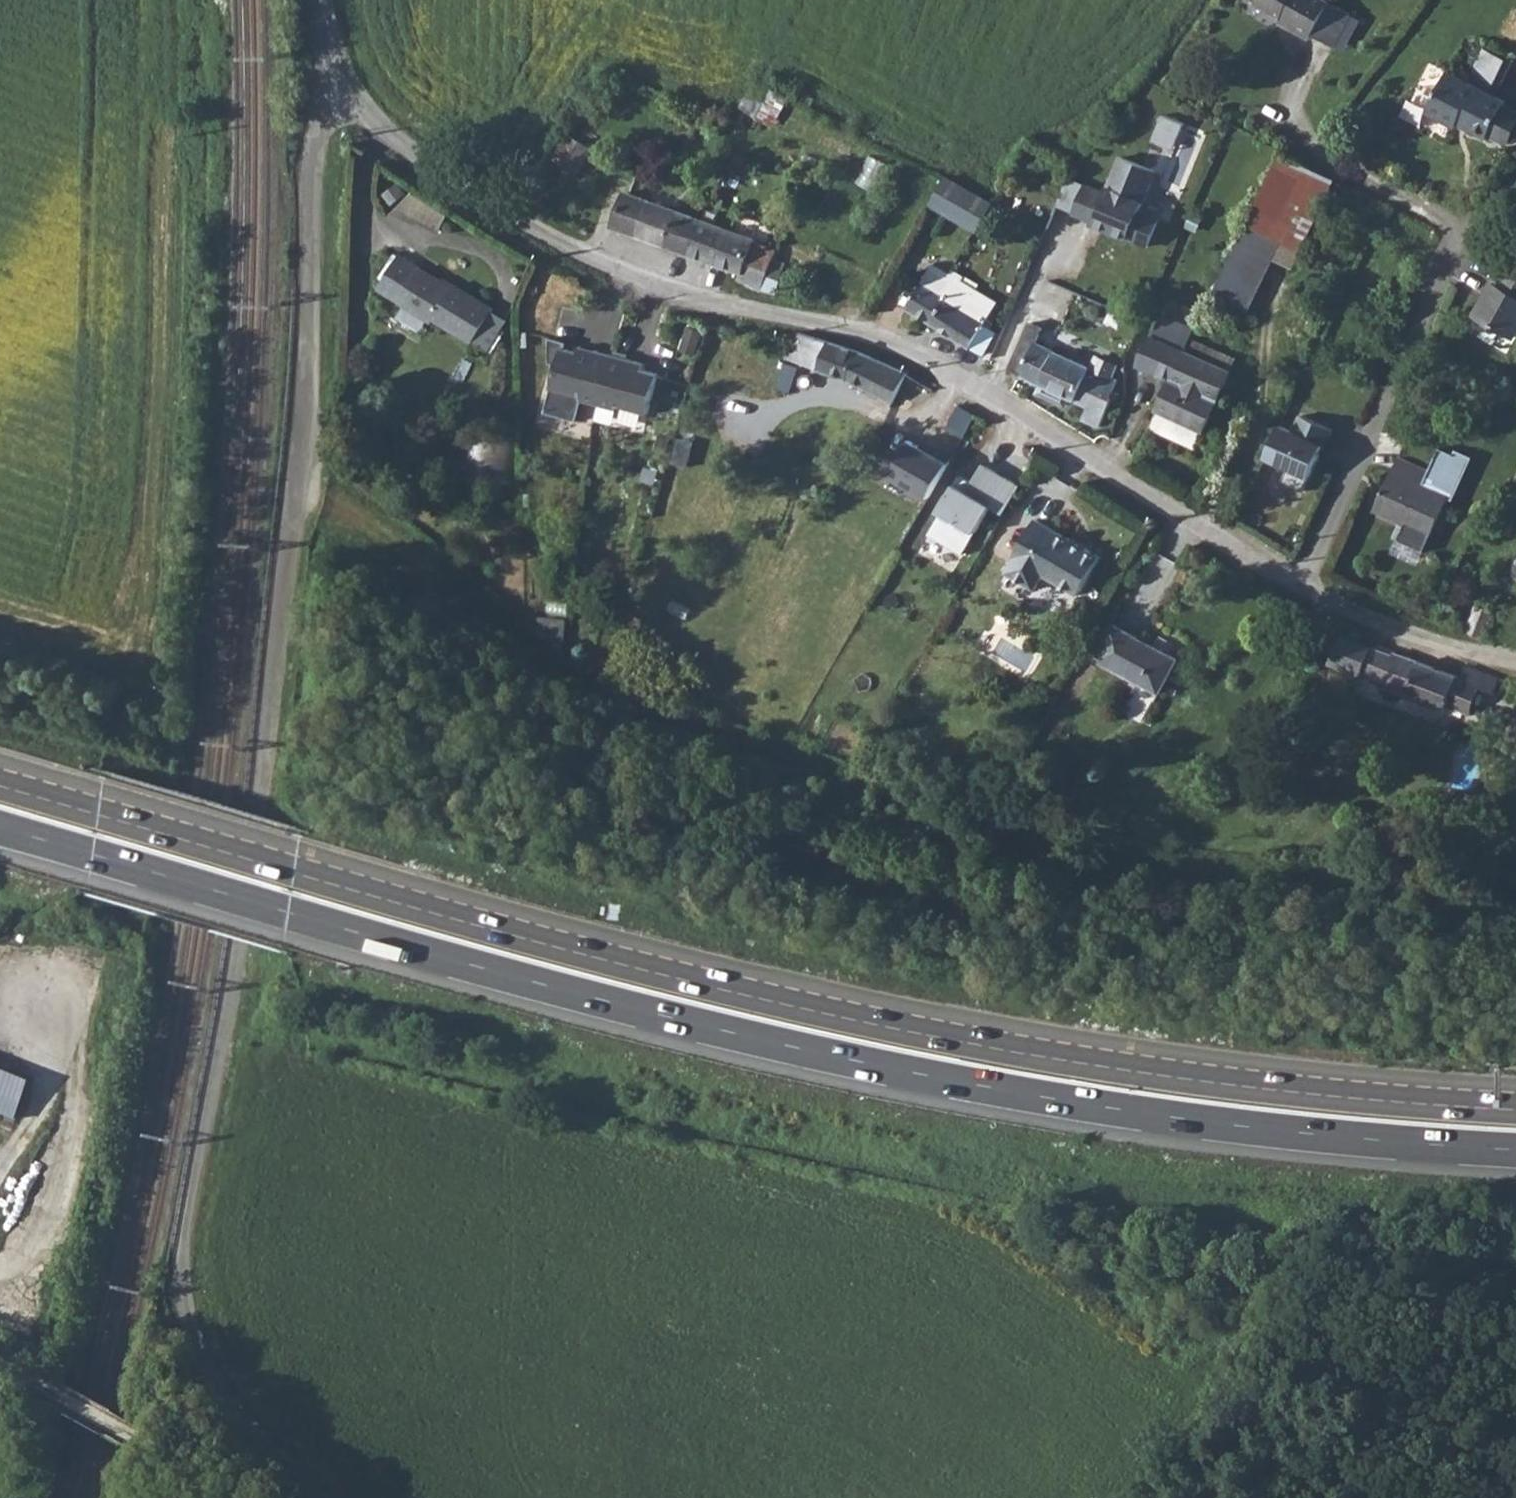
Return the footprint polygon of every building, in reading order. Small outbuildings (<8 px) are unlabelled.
[(1311,35),(1329,3),(1329,2),(1325,0),(1249,0),(1281,18),(1279,23),(1309,39),(1311,35)] [(1447,72),(1426,112),(1455,128),(1458,124),(1486,139),(1505,102),(1494,96),(1510,63),(1490,51),(1472,85),(1447,72)] [(772,89),(756,80),(751,95),(748,93),(740,108),(757,118),(772,89)] [(1187,123),(1165,114),(1154,141),(1176,150),(1187,123)] [(569,134),(553,158),(577,175),(593,150),(569,134)] [(1281,242),(1301,253),(1335,180),(1284,154),(1215,295),(1247,312),(1281,242)] [(1157,172),(1122,157),(1107,194),(1088,186),(1076,214),(1095,222),(1094,225),(1149,247),(1160,220),(1141,212),(1157,172)] [(1076,214),(1088,186),(1069,178),(1058,207),(1076,214)] [(991,205),(946,179),(932,204),(976,230),(991,205)] [(614,228),(639,237),(706,261),(719,227),(626,193),(614,228)] [(719,227),(706,261),(740,273),(739,280),(761,291),(768,277),(781,282),(787,265),(774,260),(778,250),(751,238),(719,227)] [(399,251),(377,286),(429,321),(432,318),(471,342),(494,305),(455,280),(452,284),(399,251)] [(1499,262),(1474,314),(1515,333),(1515,270),(1499,262)] [(907,308),(931,324),(933,324),(955,287),(961,276),(953,271),(950,276),(934,266),(907,308)] [(961,276),(955,287),(970,296),(963,309),(973,314),(984,296),(962,284),(966,278),(961,276)] [(955,287),(933,324),(984,356),(997,334),(990,330),(993,324),(988,321),(998,304),(984,296),(973,314),(963,309),(970,296),(955,287)] [(1140,366),(1172,381),(1191,340),(1195,332),(1163,317),(1140,366)] [(1023,323),(1004,366),(1040,385),(1037,394),(1066,408),(1071,398),(1089,407),(1083,421),(1099,428),(1112,401),(1116,403),(1119,396),(1114,393),(1119,382),(1114,379),(1119,368),(1097,358),(1091,370),(1036,344),(1041,331),(1023,323)] [(799,333),(796,342),(790,359),(847,379),(894,402),(904,379),(907,375),(860,352),(799,333)] [(565,346),(566,347),(568,341),(552,336),(551,362),(560,364),(565,346)] [(1172,381),(1158,413),(1202,436),(1236,361),(1191,340),(1172,381)] [(578,421),(584,400),(600,405),(616,409),(618,405),(649,414),(660,374),(644,369),(629,365),(631,359),(614,354),(597,349),(595,355),(580,351),(566,347),(565,346),(560,364),(553,387),(546,412),(578,421)] [(960,406),(949,429),(965,437),(976,416),(960,406)] [(1286,477),(1307,487),(1336,427),(1300,410),(1293,425),(1282,420),(1265,456),(1290,468),(1286,477)] [(935,455),(909,440),(889,475),(930,499),(952,461),(937,453),(935,455)] [(1398,457),(1373,508),(1404,523),(1397,539),(1423,551),(1448,498),(1456,502),(1476,458),(1459,451),(1457,455),(1443,449),(1432,473),(1398,457)] [(939,511),(942,513),(929,535),(963,555),(991,507),(1004,515),(1021,486),(983,464),(972,483),(960,476),(939,511)] [(1014,559),(1004,575),(1031,591),(1040,575),(1078,598),(1100,560),(1033,520),(1011,557),(1014,559)] [(1477,606),(1469,633),(1483,637),(1491,611),(1477,606)] [(567,641),(569,619),(542,617),(540,638),(567,641)] [(1098,659),(1140,682),(1160,693),(1179,659),(1116,625),(1098,659)] [(1392,657),(1341,636),(1329,664),(1381,684),(1380,687),(1444,712),(1447,705),(1470,715),(1480,688),(1494,693),(1499,678),(1496,678),(1466,666),(1462,679),(1394,653),(1392,657)] [(1514,845),(1515,841),(1515,822),(1513,821),(1504,840),(1514,845)]
